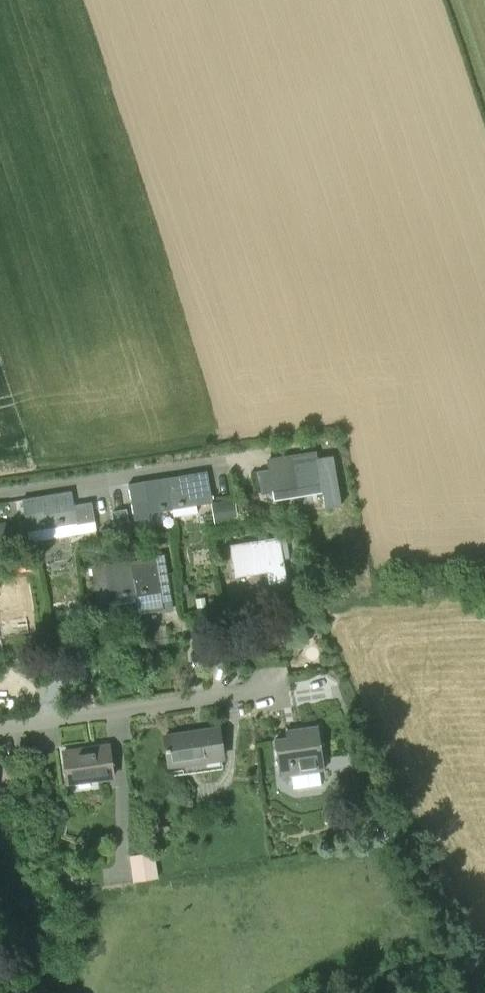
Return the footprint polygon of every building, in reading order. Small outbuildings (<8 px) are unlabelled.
[(299,497),(324,493),(321,479),(319,464),(317,453),(293,457),(299,497)] [(299,497),(293,457),(268,461),(269,470),(258,472),(262,495),(273,493),(274,501),(299,497)] [(168,478),(172,503),(195,499),(196,505),(212,502),(207,471),(168,478)] [(172,503),(168,478),(128,484),(134,520),(150,517),(148,507),(172,503)] [(75,506),(72,491),(23,500),(28,531),(29,542),(97,532),(93,503),(75,506)] [(211,503),(215,523),(238,519),(234,498),(211,503)] [(238,515),(249,513),(247,501),(236,503),(238,515)] [(125,509),(110,511),(112,522),(127,520),(125,509)] [(7,524),(0,526),(0,539),(9,538),(7,524)] [(288,536),(297,534),(296,528),(287,530),(288,536)] [(236,577),(261,573),(267,572),(269,582),(287,579),(285,569),(284,558),(280,538),(231,545),(236,577)] [(137,606),(138,606),(161,602),(160,592),(155,556),(130,560),(135,596),(137,606)] [(107,563),(106,558),(87,561),(93,601),(110,598),(111,599),(135,596),(130,560),(107,563)] [(31,561),(15,564),(17,571),(32,569),(31,561)] [(0,584),(0,623),(21,620),(15,582),(0,584)] [(206,604),(205,596),(197,597),(198,605),(206,604)] [(168,762),(224,754),(222,742),(219,723),(164,731),(167,750),(168,762)] [(279,775),(318,769),(325,768),(322,751),(319,726),(295,730),(296,736),(274,740),(277,759),(279,775)] [(68,782),(114,775),(109,739),(93,741),(93,742),(63,746),(68,782)] [(134,880),(158,876),(154,851),(130,855),(134,880)]
